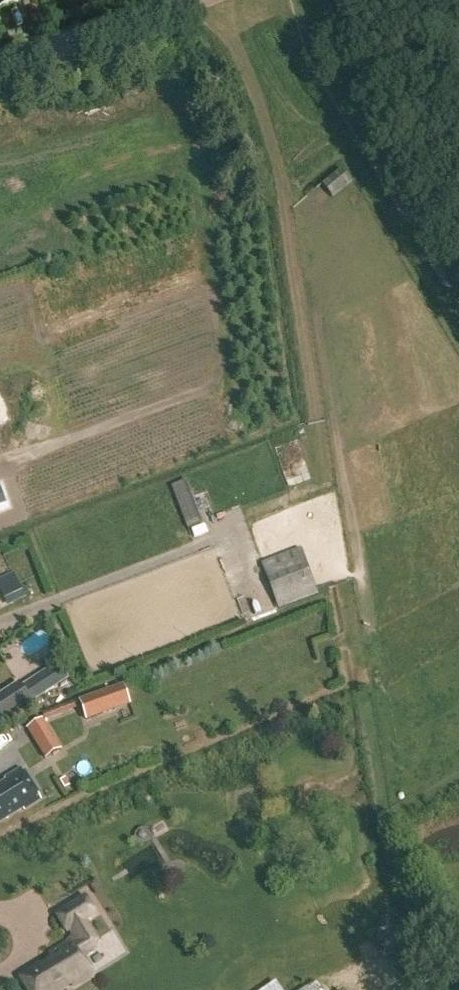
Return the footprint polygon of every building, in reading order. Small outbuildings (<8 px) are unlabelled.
[(15,6),(13,0),(0,0),(0,11),(15,6)] [(322,185),(332,199),(352,184),(341,170),(322,185)] [(300,549),(260,564),(279,613),(318,597),(300,549)] [(0,695),(0,718),(3,723),(32,704),(18,683),(0,695)] [(109,690),(79,701),(83,712),(85,720),(86,721),(116,711),(115,708),(113,701),(109,690)] [(43,719),(26,729),(45,760),(61,750),(43,719)] [(21,770),(5,780),(6,782),(0,786),(0,823),(21,810),(24,813),(41,803),(21,770)] [(30,989),(61,989),(72,983),(74,986),(93,974),(82,956),(95,948),(97,939),(84,920),(94,914),(83,897),(56,914),(71,937),(69,938),(70,940),(50,953),(53,958),(23,978),(30,989)] [(271,975),(249,989),(281,989),(271,975)]
